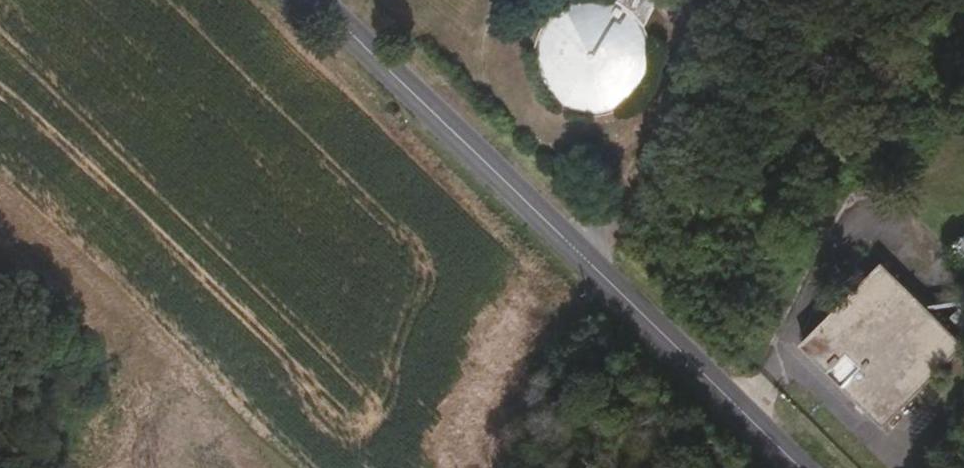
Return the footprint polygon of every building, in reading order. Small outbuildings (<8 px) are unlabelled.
[(557,8),(552,13),(543,25),(540,32),(537,39),(536,46),(535,54),(536,61),(538,69),(543,83),(547,89),(558,101),(570,108),(577,111),(585,113),(592,114),(600,114),(607,113),(614,111),(621,108),(634,100),(640,95),(645,89),(649,83),(652,76),(654,69),(656,61),(656,46),(654,39),(652,31),(647,22),(655,0),(569,0),(557,8)] [(886,268),(803,352),(889,437),(963,361),(963,345),(886,268)]
